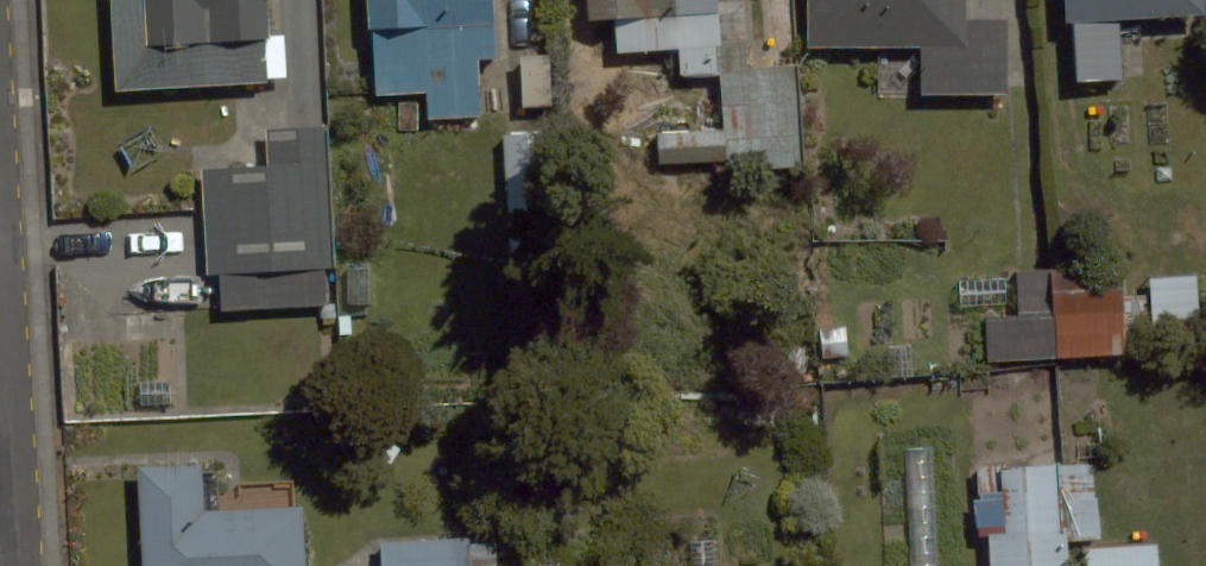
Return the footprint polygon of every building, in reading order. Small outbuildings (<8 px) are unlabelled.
[(264,41),(264,0),(112,0),(113,89),(265,88),(289,87),(288,41),(264,41)] [(494,29),(492,0),(362,0),(367,95),(420,92),(422,122),(485,118),(480,29),(494,29)] [(586,20),(614,20),(614,54),(672,54),(672,77),(717,76),(717,0),(586,0),(586,20)] [(917,103),(1008,104),(1009,21),(958,20),(958,0),(804,0),(803,44),(918,45),(917,103)] [(1205,16),(1205,0),(1063,0),(1068,81),(1125,78),(1122,20),(1205,16)] [(722,73),(723,126),(657,128),(658,166),(724,164),(724,171),(789,169),(786,72),(722,73)] [(536,127),(502,127),(503,264),(536,264),(536,127)] [(256,177),(204,178),(208,305),(328,302),(324,151),(256,152),(256,177)] [(1194,276),(1148,277),(1149,330),(1195,329),(1194,276)] [(1134,286),(1013,288),(1013,320),(983,321),(984,360),(1135,358),(1134,286)] [(200,456),(137,458),(140,565),(311,565),(310,502),(202,505),(200,456)] [(975,511),(986,511),(987,565),(1067,565),(1067,538),(1097,537),(1095,468),(974,471),(975,511)] [(377,533),(378,565),(471,565),(470,530),(377,533)] [(1078,547),(1078,565),(1157,565),(1156,545),(1078,547)]
